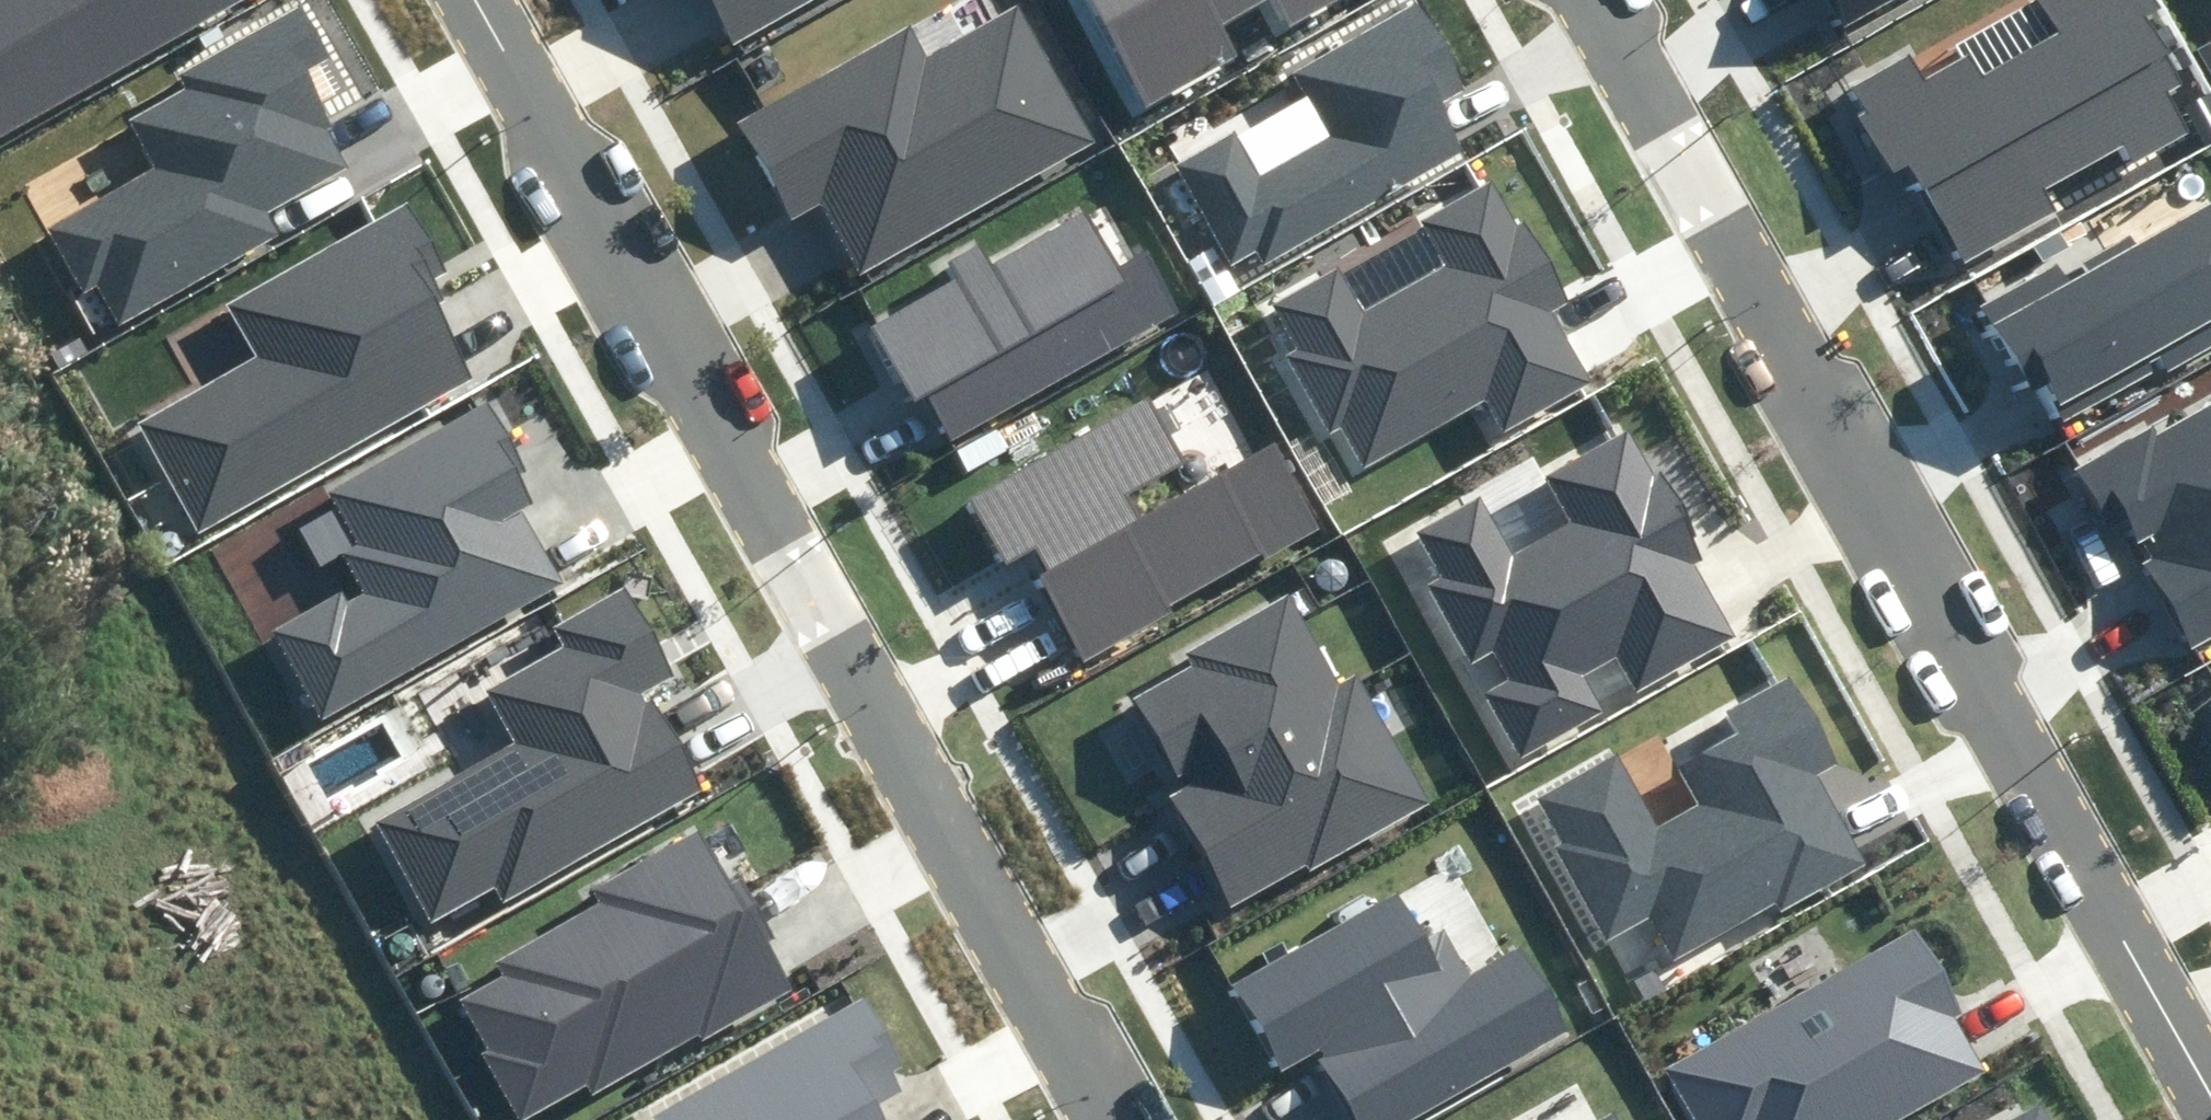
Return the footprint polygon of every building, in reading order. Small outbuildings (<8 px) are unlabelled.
[(234,0),(0,0),(0,130),(234,0)] [(734,41),(805,0),(710,0),(734,41)] [(865,269),(1099,142),(1022,0),(926,52),(910,22),(734,118),(789,218),(826,198),(865,269)] [(1149,97),(1229,52),(1217,30),(1270,0),(1094,0),(1149,97)] [(1287,27),(1335,0),(1272,0),(1287,27)] [(1844,19),(1878,0),(1834,0),(1844,19)] [(2058,31),(1982,74),(1967,48),(1916,77),(1905,58),(1853,88),(1957,271),(2062,212),(2048,188),(2121,147),(2130,164),(2188,131),(2167,93),(2186,82),(2139,0),(2040,0),(2058,31)] [(1469,91),(1420,4),(1294,75),(1328,136),(1262,172),(1238,130),(1175,166),(1231,265),(1261,249),(1269,263),(1464,155),(1438,109),(1469,91)] [(270,214),(348,169),(292,75),(325,56),(298,10),(180,78),(186,88),(129,121),(156,167),(46,231),(82,293),(96,286),(119,324),(280,231),(270,214)] [(1515,219),(1495,183),(1422,223),(1445,266),(1359,312),(1339,274),(1277,307),(1300,350),(1290,356),(1330,428),(1338,424),(1359,463),(1486,394),(1505,429),(1591,383),(1553,313),(1572,303),(1524,214),(1515,219)] [(1169,198),(1171,200),(1173,202),(1176,203),(1179,203),(1182,202),(1184,200),(1186,198),(1186,195),(1186,192),(1185,189),(1182,187),(1180,186),(1177,185),(1174,186),(1172,187),(1170,190),(1169,192),(1168,195),(1169,198)] [(452,272),(415,204),(230,303),(260,360),(140,423),(197,529),(480,378),(430,284),(452,272)] [(2074,278),(2063,259),(1980,304),(2028,392),(2046,382),(2065,416),(2210,336),(2210,204),(2074,278)] [(948,440),(1175,315),(1142,256),(1121,268),(1086,205),(983,262),(975,247),(951,261),(959,276),(866,328),(907,401),(922,392),(948,440)] [(81,318),(83,322),(87,325),(91,327),(96,327),(101,325),(104,322),(107,318),(108,314),(107,309),(105,305),(102,301),(97,299),(93,299),(89,300),(85,302),(82,305),(80,309),(80,314),(81,318)] [(1184,462),(1149,399),(970,499),(1005,562),(1026,550),(1087,659),(1323,527),(1275,441),(1141,516),(1129,494),(1184,462)] [(2077,470),(2108,531),(2128,521),(2190,643),(2210,633),(2210,402),(2077,470)] [(543,494),(491,403),(325,497),(370,577),(276,631),(323,713),(560,579),(519,507),(543,494)] [(1652,472),(1632,435),(1551,480),(1575,522),(1517,555),(1483,495),(1424,529),(1451,576),(1438,583),(1476,652),(1498,640),(1518,676),(1491,692),(1525,753),(1603,709),(1582,672),(1613,654),(1632,689),(1735,631),(1693,557),(1704,551),(1657,469),(1652,472)] [(1186,470),(1188,474),(1192,477),(1197,479),(1201,479),(1206,477),(1210,474),(1212,470),(1213,465),(1212,461),(1210,457),(1207,453),(1202,451),(1198,451),(1194,452),(1190,454),(1187,457),(1185,461),(1185,465),(1186,470)] [(157,547),(159,551),(163,554),(167,556),(172,556),(177,554),(180,551),(183,547),(184,542),(183,538),(181,533),(177,530),(173,528),(169,528),(165,529),(161,531),(158,534),(156,538),(156,542),(157,547)] [(1319,581),(1322,585),(1325,588),(1330,589),(1335,589),(1339,588),(1343,585),(1345,581),(1346,576),(1346,571),(1343,567),(1340,564),(1336,562),(1331,561),(1327,563),(1323,565),(1320,568),(1319,572),(1318,576),(1319,581)] [(679,671),(629,582),(555,624),(567,645),(487,689),(516,739),(372,820),(429,920),(498,881),(509,900),(705,790),(648,689),(679,671)] [(1127,695),(1176,777),(1338,684),(1290,602),(1127,695)] [(1356,673),(1338,684),(1176,777),(1182,788),(1166,797),(1229,904),(1305,860),(1311,871),(1431,802),(1356,673)] [(1613,754),(1527,801),(1609,950),(1649,928),(1671,968),(1862,864),(1810,770),(1831,759),(1789,683),(1736,711),(1746,729),(1675,767),(1695,803),(1653,826),(1613,754)] [(488,1051),(745,906),(701,825),(586,887),(596,907),(492,963),(499,976),(459,998),(488,1051)] [(1521,944),(1455,981),(1405,892),(1235,988),(1286,1078),(1316,1061),(1349,1119),(1421,1119),(1572,1035),(1521,944)] [(745,906),(488,1051),(522,1114),(591,1077),(597,1089),(788,987),(745,906)] [(1666,1070),(1695,1119),(1903,1119),(1987,1072),(1953,1013),(1963,1007),(1915,926),(1666,1070)] [(423,989),(425,992),(428,994),(431,995),(435,995),(438,994),(441,992),(443,989),(444,986),(443,982),(442,979),(439,976),(436,975),(433,975),(429,975),(427,977),(424,979),(423,982),(423,986),(423,989)] [(866,1005),(658,1119),(884,1119),(874,1103),(910,1084),(866,1005)] [(2041,1100),(2004,1119),(2052,1119),(2041,1100)]
